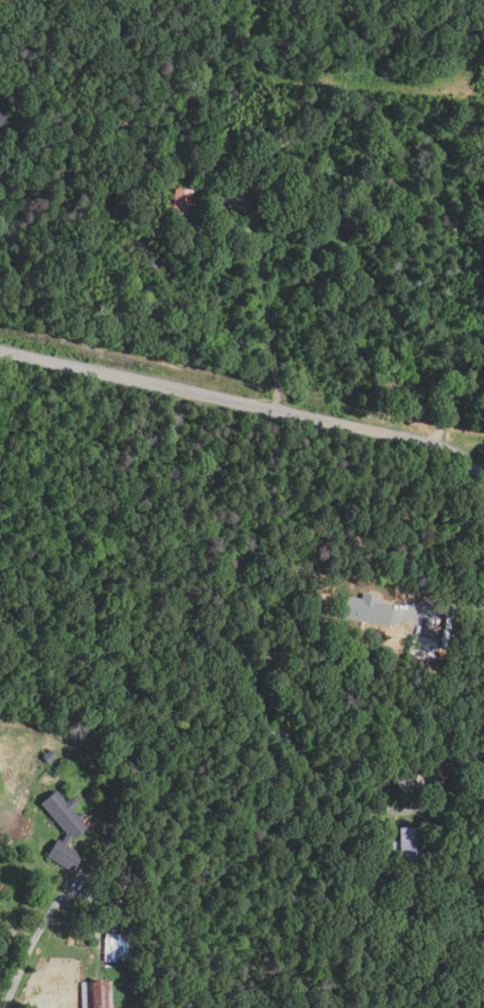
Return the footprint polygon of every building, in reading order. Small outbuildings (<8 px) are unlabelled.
[(8,98),(0,91),(0,86),(5,80),(15,89),(8,98)] [(2,124),(0,123),(0,104),(10,109),(2,124)] [(297,175),(285,180),(283,173),(294,169),(297,175)] [(189,216),(171,213),(175,188),(193,190),(191,201),(196,202),(195,213),(190,212),(189,216)] [(360,203),(335,209),(334,204),(359,198),(360,203)] [(388,626),(342,618),(346,597),(362,599),(363,593),(378,596),(377,602),(392,605),(388,626)] [(435,660),(408,654),(412,635),(439,641),(435,660)] [(48,764),(42,757),(50,750),(56,756),(48,764)] [(423,784),(399,790),(396,781),(421,774),(423,784)] [(72,873),(46,857),(57,839),(61,842),(66,834),(40,804),(56,791),(65,801),(71,797),(78,805),(72,810),(78,816),(81,813),(84,816),(81,820),(87,827),(73,840),(69,847),(83,855),(72,873)] [(398,863),(397,853),(391,853),(391,842),(399,842),(399,829),(427,828),(428,862),(398,863)] [(116,963),(104,962),(106,934),(135,936),(134,960),(117,959),(116,963)] [(112,981),(113,1007),(82,1007),(81,982),(112,981)]
